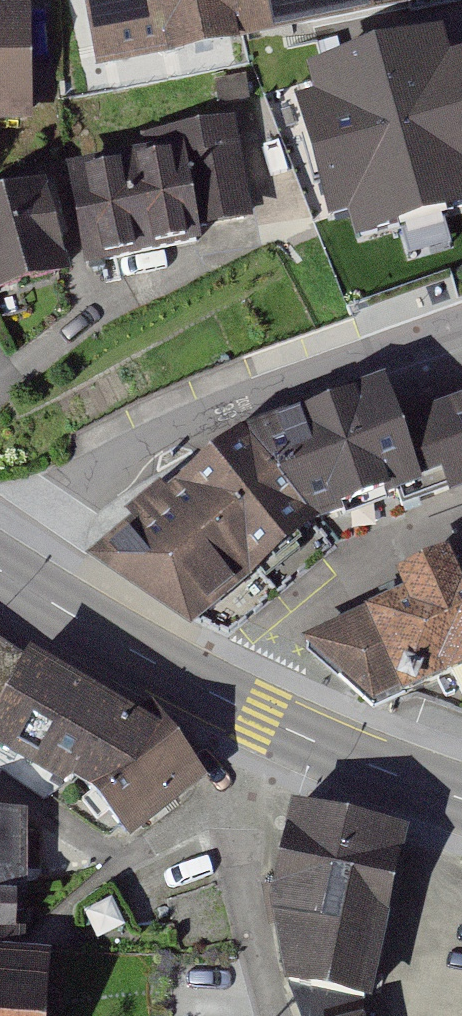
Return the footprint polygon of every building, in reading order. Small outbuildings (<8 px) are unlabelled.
[(96,69),(420,4),(419,0),(82,0),(96,69)] [(32,122),(31,4),(0,4),(0,122),(32,122)] [(334,223),(363,214),(370,236),(461,207),(461,61),(452,64),(445,40),(323,79),(331,106),(299,116),(334,223)] [(182,145),(199,232),(253,222),(234,121),(164,134),(166,148),(182,145)] [(166,148),(66,167),(85,270),(202,248),(199,232),(182,145),(166,148)] [(70,277),(45,185),(0,197),(0,296),(70,277)] [(243,427),(88,555),(196,626),(316,517),(419,477),(397,414),(382,373),(264,414),(243,427)] [(397,414),(419,477),(461,471),(461,389),(397,414)] [(303,645),(372,713),(461,671),(461,565),(449,572),(445,561),(391,585),(395,600),(303,645)] [(63,798),(75,781),(132,842),(198,783),(145,717),(0,646),(0,757),(63,798)] [(399,842),(299,810),(267,922),(290,991),(368,1002),(399,842)] [(0,819),(0,1015),(41,1015),(45,961),(7,958),(12,884),(22,885),(26,821),(0,819)]
